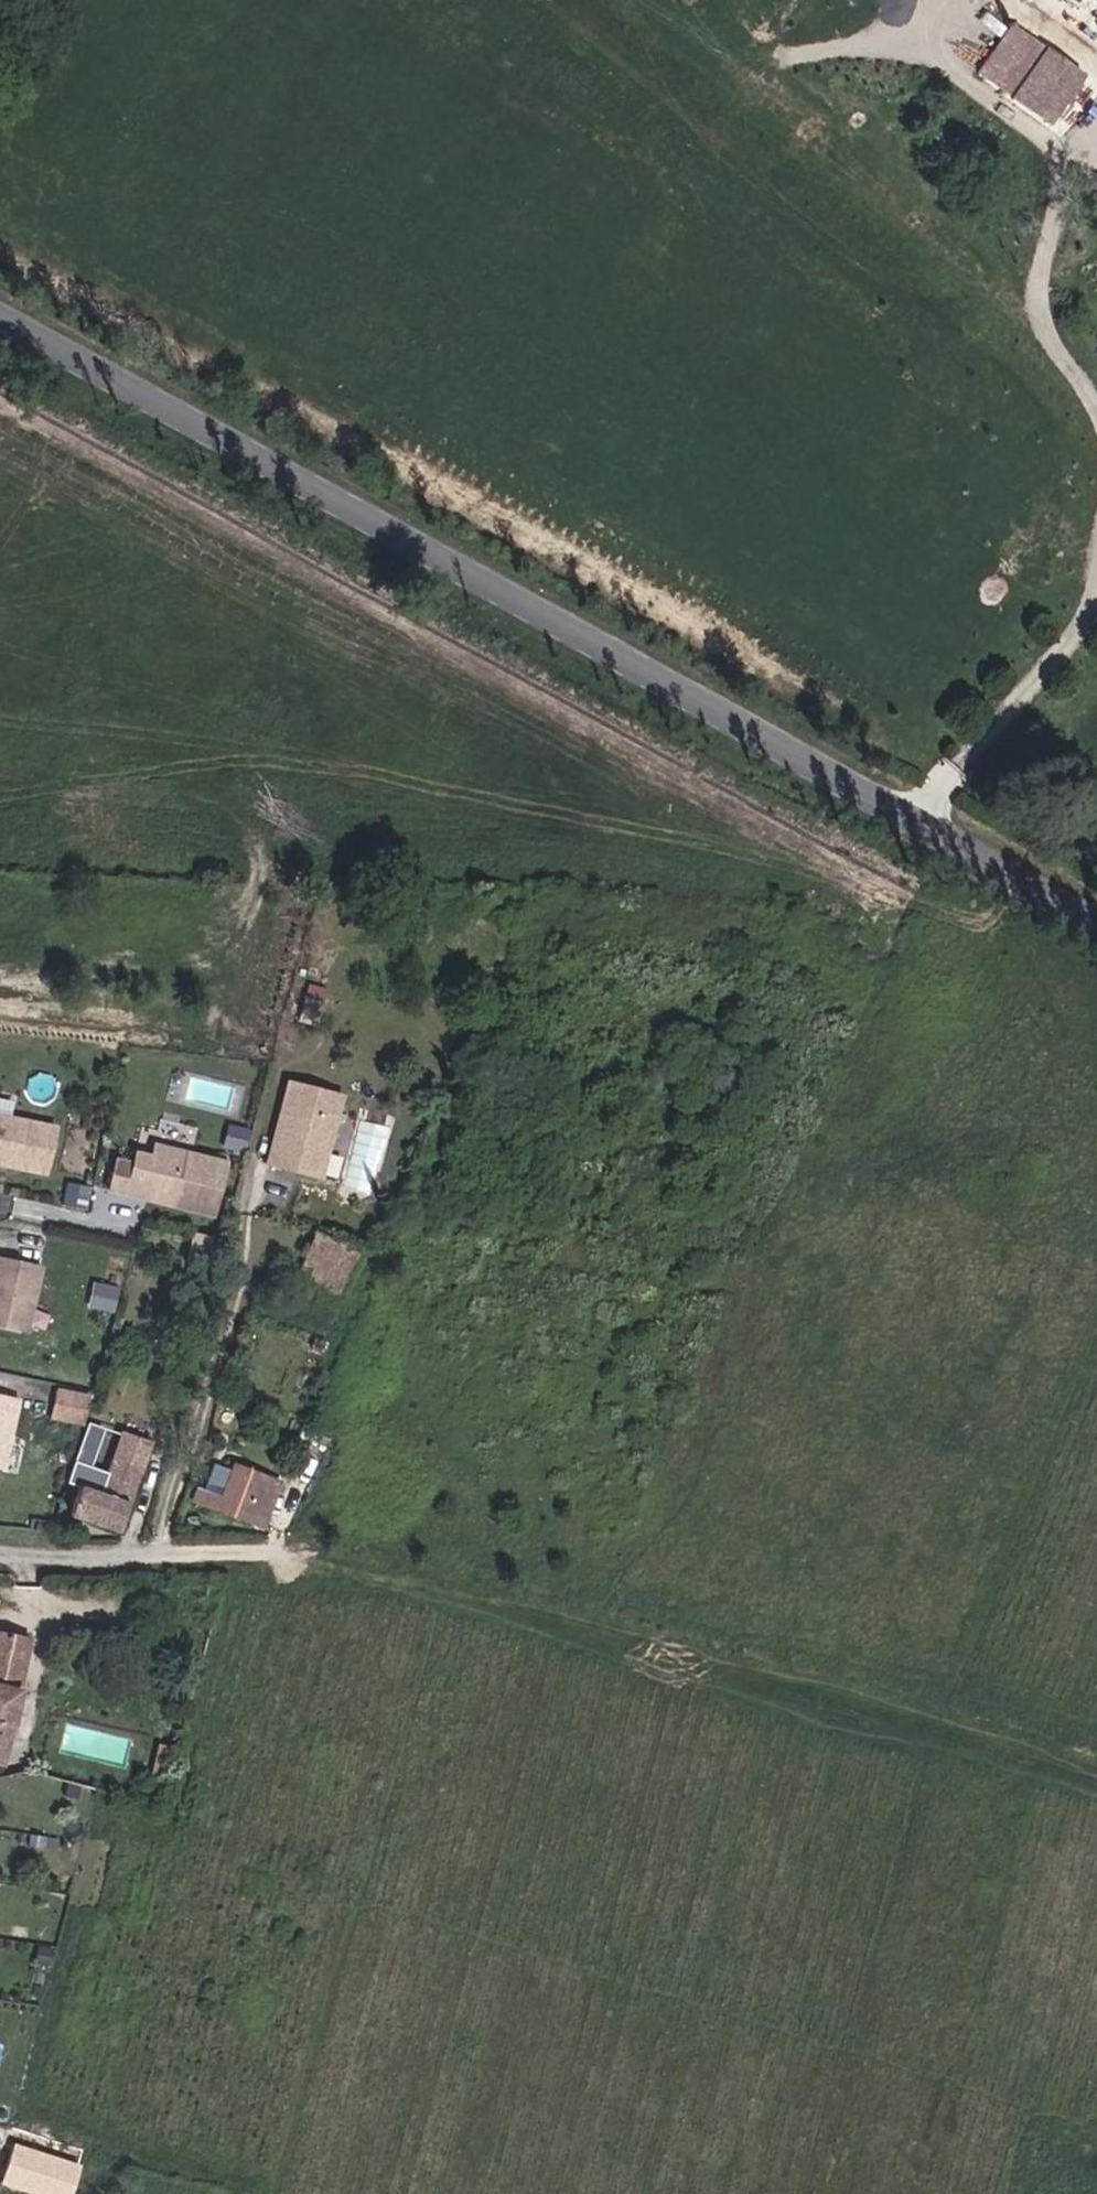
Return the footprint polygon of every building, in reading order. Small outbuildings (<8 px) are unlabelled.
[(1046,127),(1083,77),(1006,20),(969,70),(1046,127)] [(320,1178),(340,1098),(288,1084),(268,1165),(288,1170),(292,1168),(300,1170),(303,1173),(320,1178)] [(41,1173),(51,1129),(0,1117),(0,1164),(41,1173)] [(113,1164),(107,1189),(211,1213),(223,1161),(153,1145),(150,1159),(132,1155),(130,1167),(113,1164)] [(352,1270),(360,1250),(313,1232),(303,1257),(352,1270)] [(350,1277),(352,1270),(303,1257),(303,1259),(350,1277)] [(39,1266),(0,1258),(0,1327),(25,1332),(39,1266)] [(342,1296),(350,1277),(303,1259),(294,1278),(342,1296)] [(82,1425),(88,1398),(56,1391),(50,1418),(82,1425)] [(0,1396),(0,1465),(2,1465),(17,1400),(0,1396)] [(118,1531),(149,1445),(121,1435),(100,1494),(94,1493),(99,1479),(83,1473),(70,1514),(118,1531)] [(262,1526),(278,1482),(233,1464),(222,1493),(221,1495),(210,1491),(198,1487),(193,1500),(262,1526)] [(222,1493),(225,1485),(214,1481),(210,1491),(221,1495),(222,1493)] [(30,1637),(0,1630),(0,1762),(1,1762),(10,1726),(30,1637)] [(68,2187),(76,2159),(66,2157),(66,2155),(21,2142),(13,2170),(57,2184),(68,2187)]
